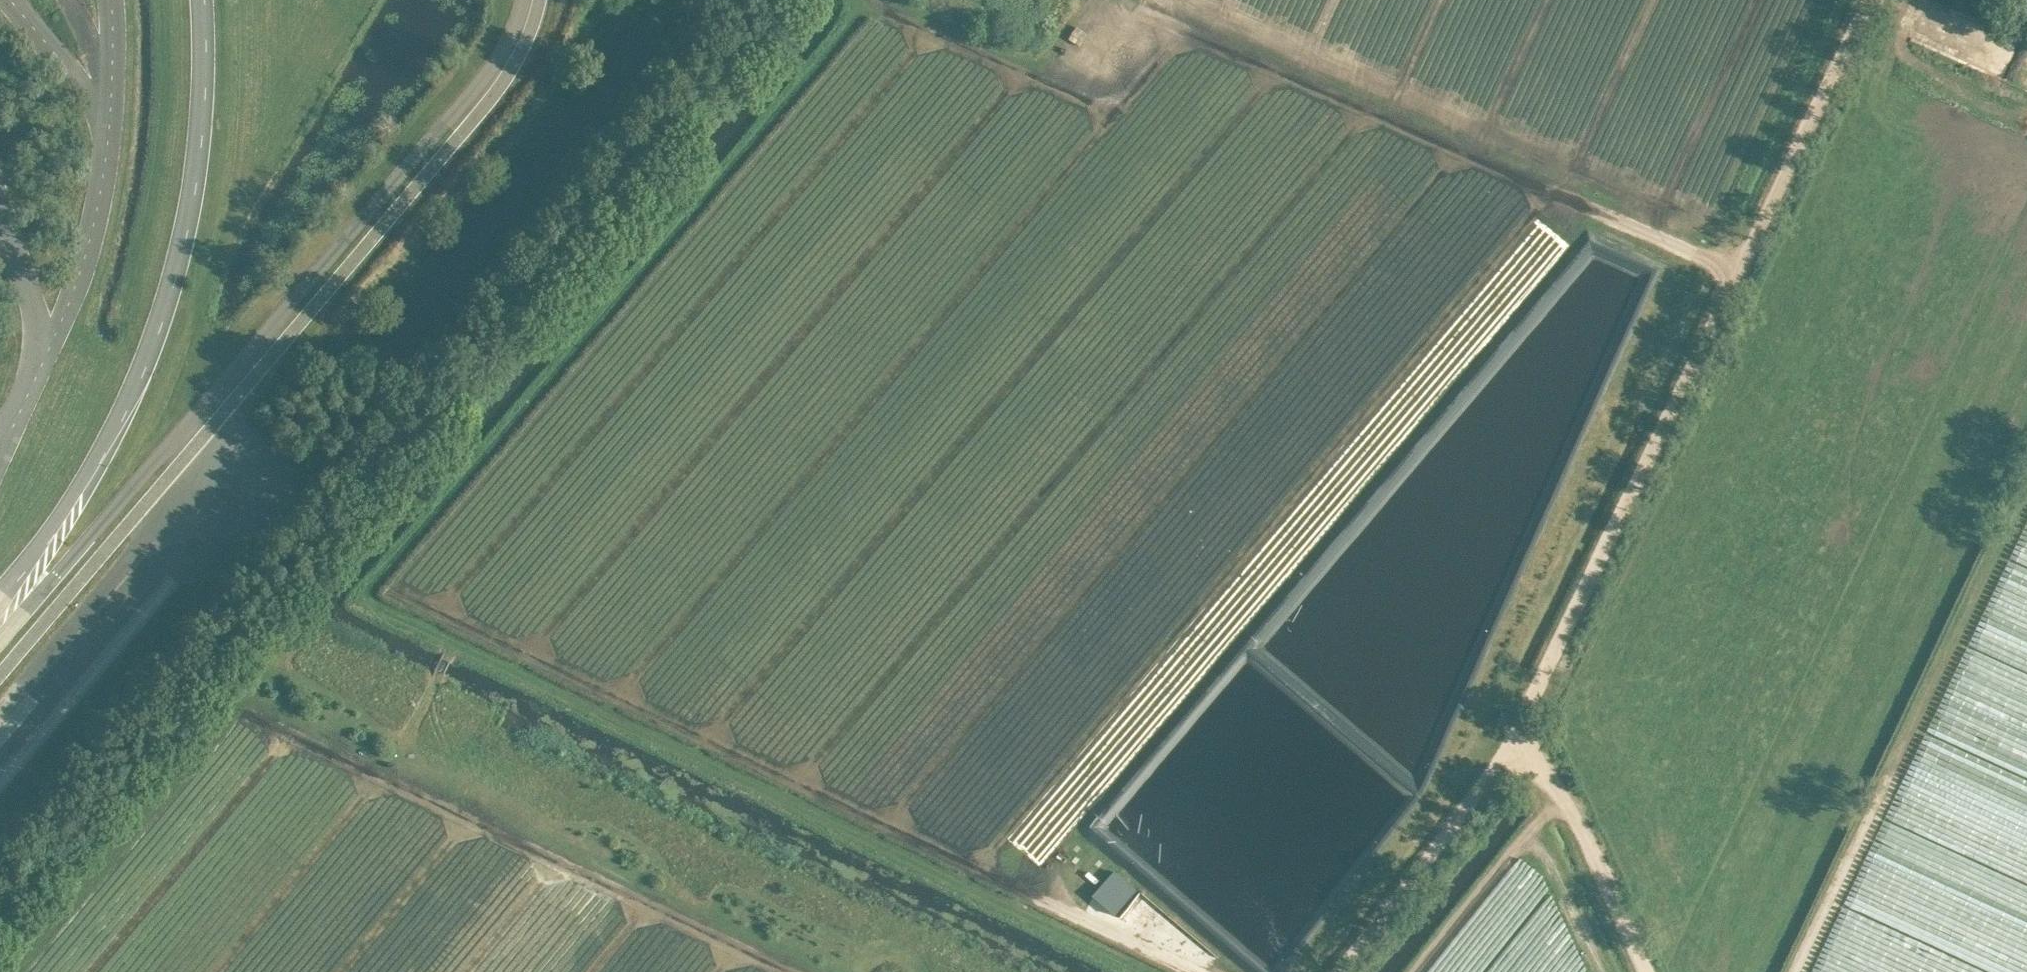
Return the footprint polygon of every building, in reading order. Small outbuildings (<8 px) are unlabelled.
[(1115,872),(1093,896),(1115,915),(1136,891),(1115,872)]
